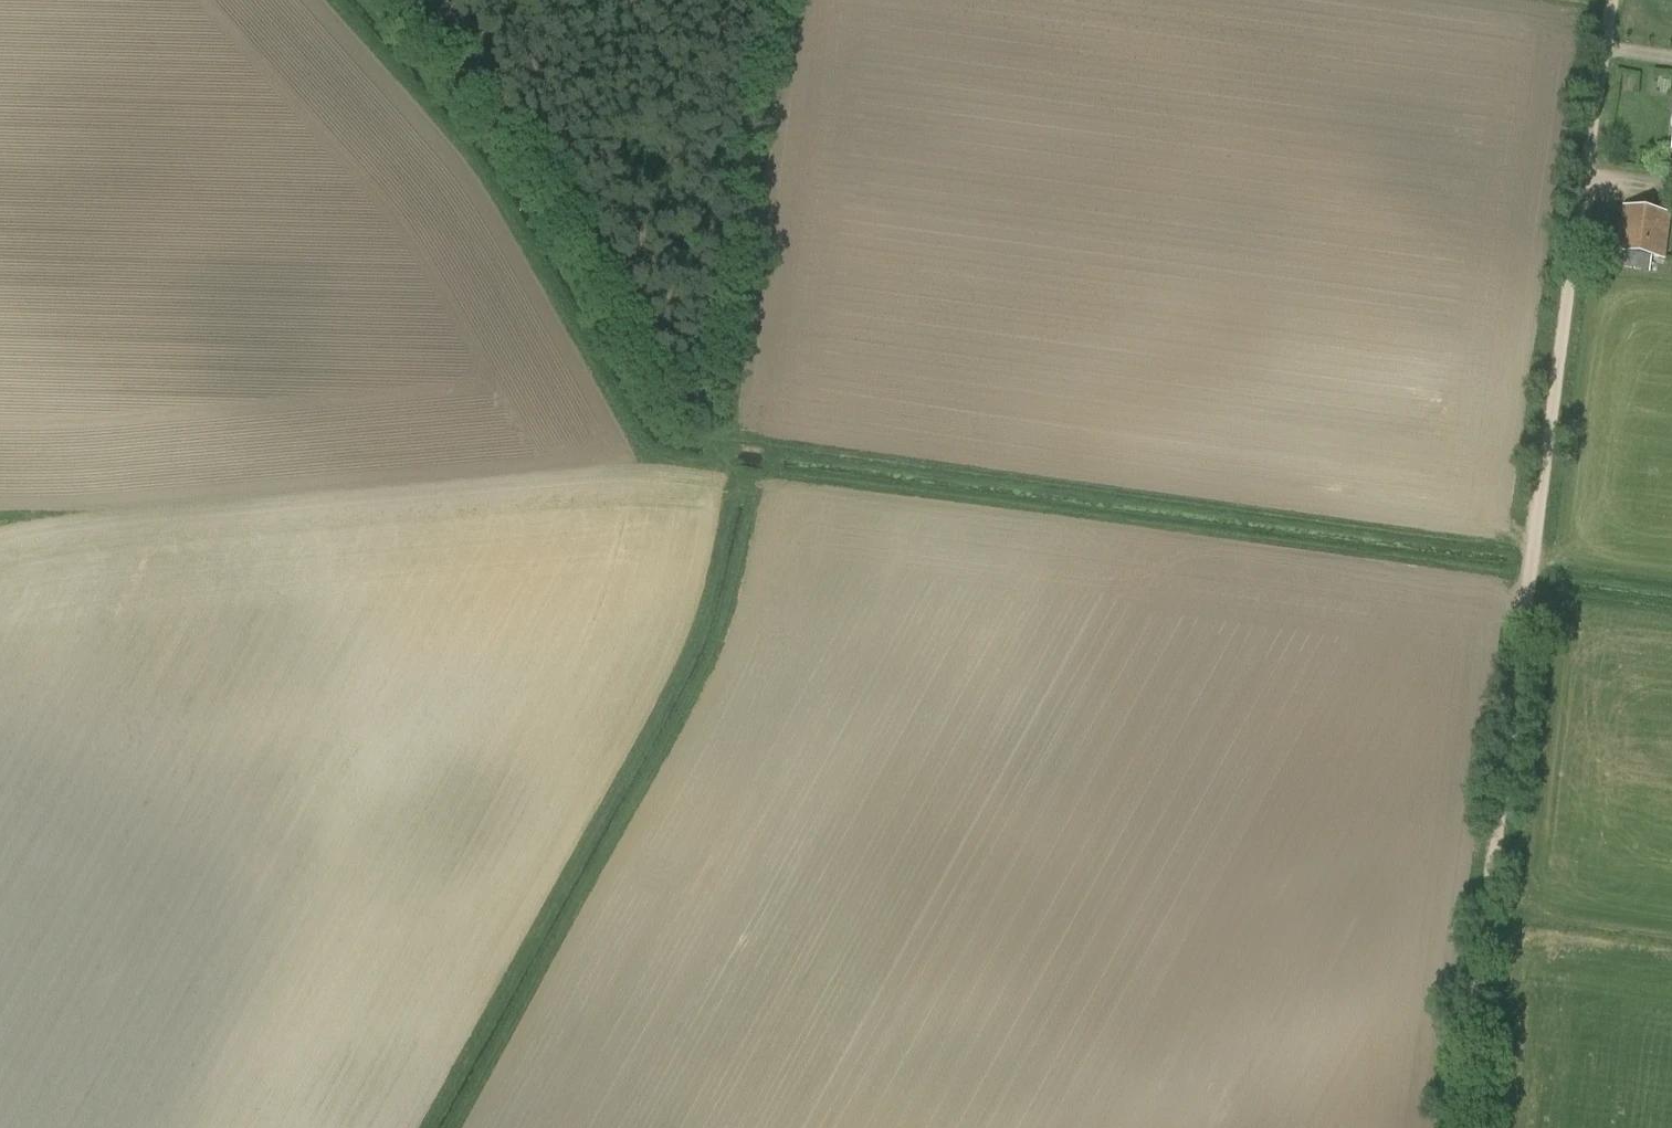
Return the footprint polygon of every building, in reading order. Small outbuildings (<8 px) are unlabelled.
[(1671,219),(1671,214),(1623,206),(1617,251),(1619,251),(1616,268),(1650,274),(1653,258),(1666,260),(1671,219)]
